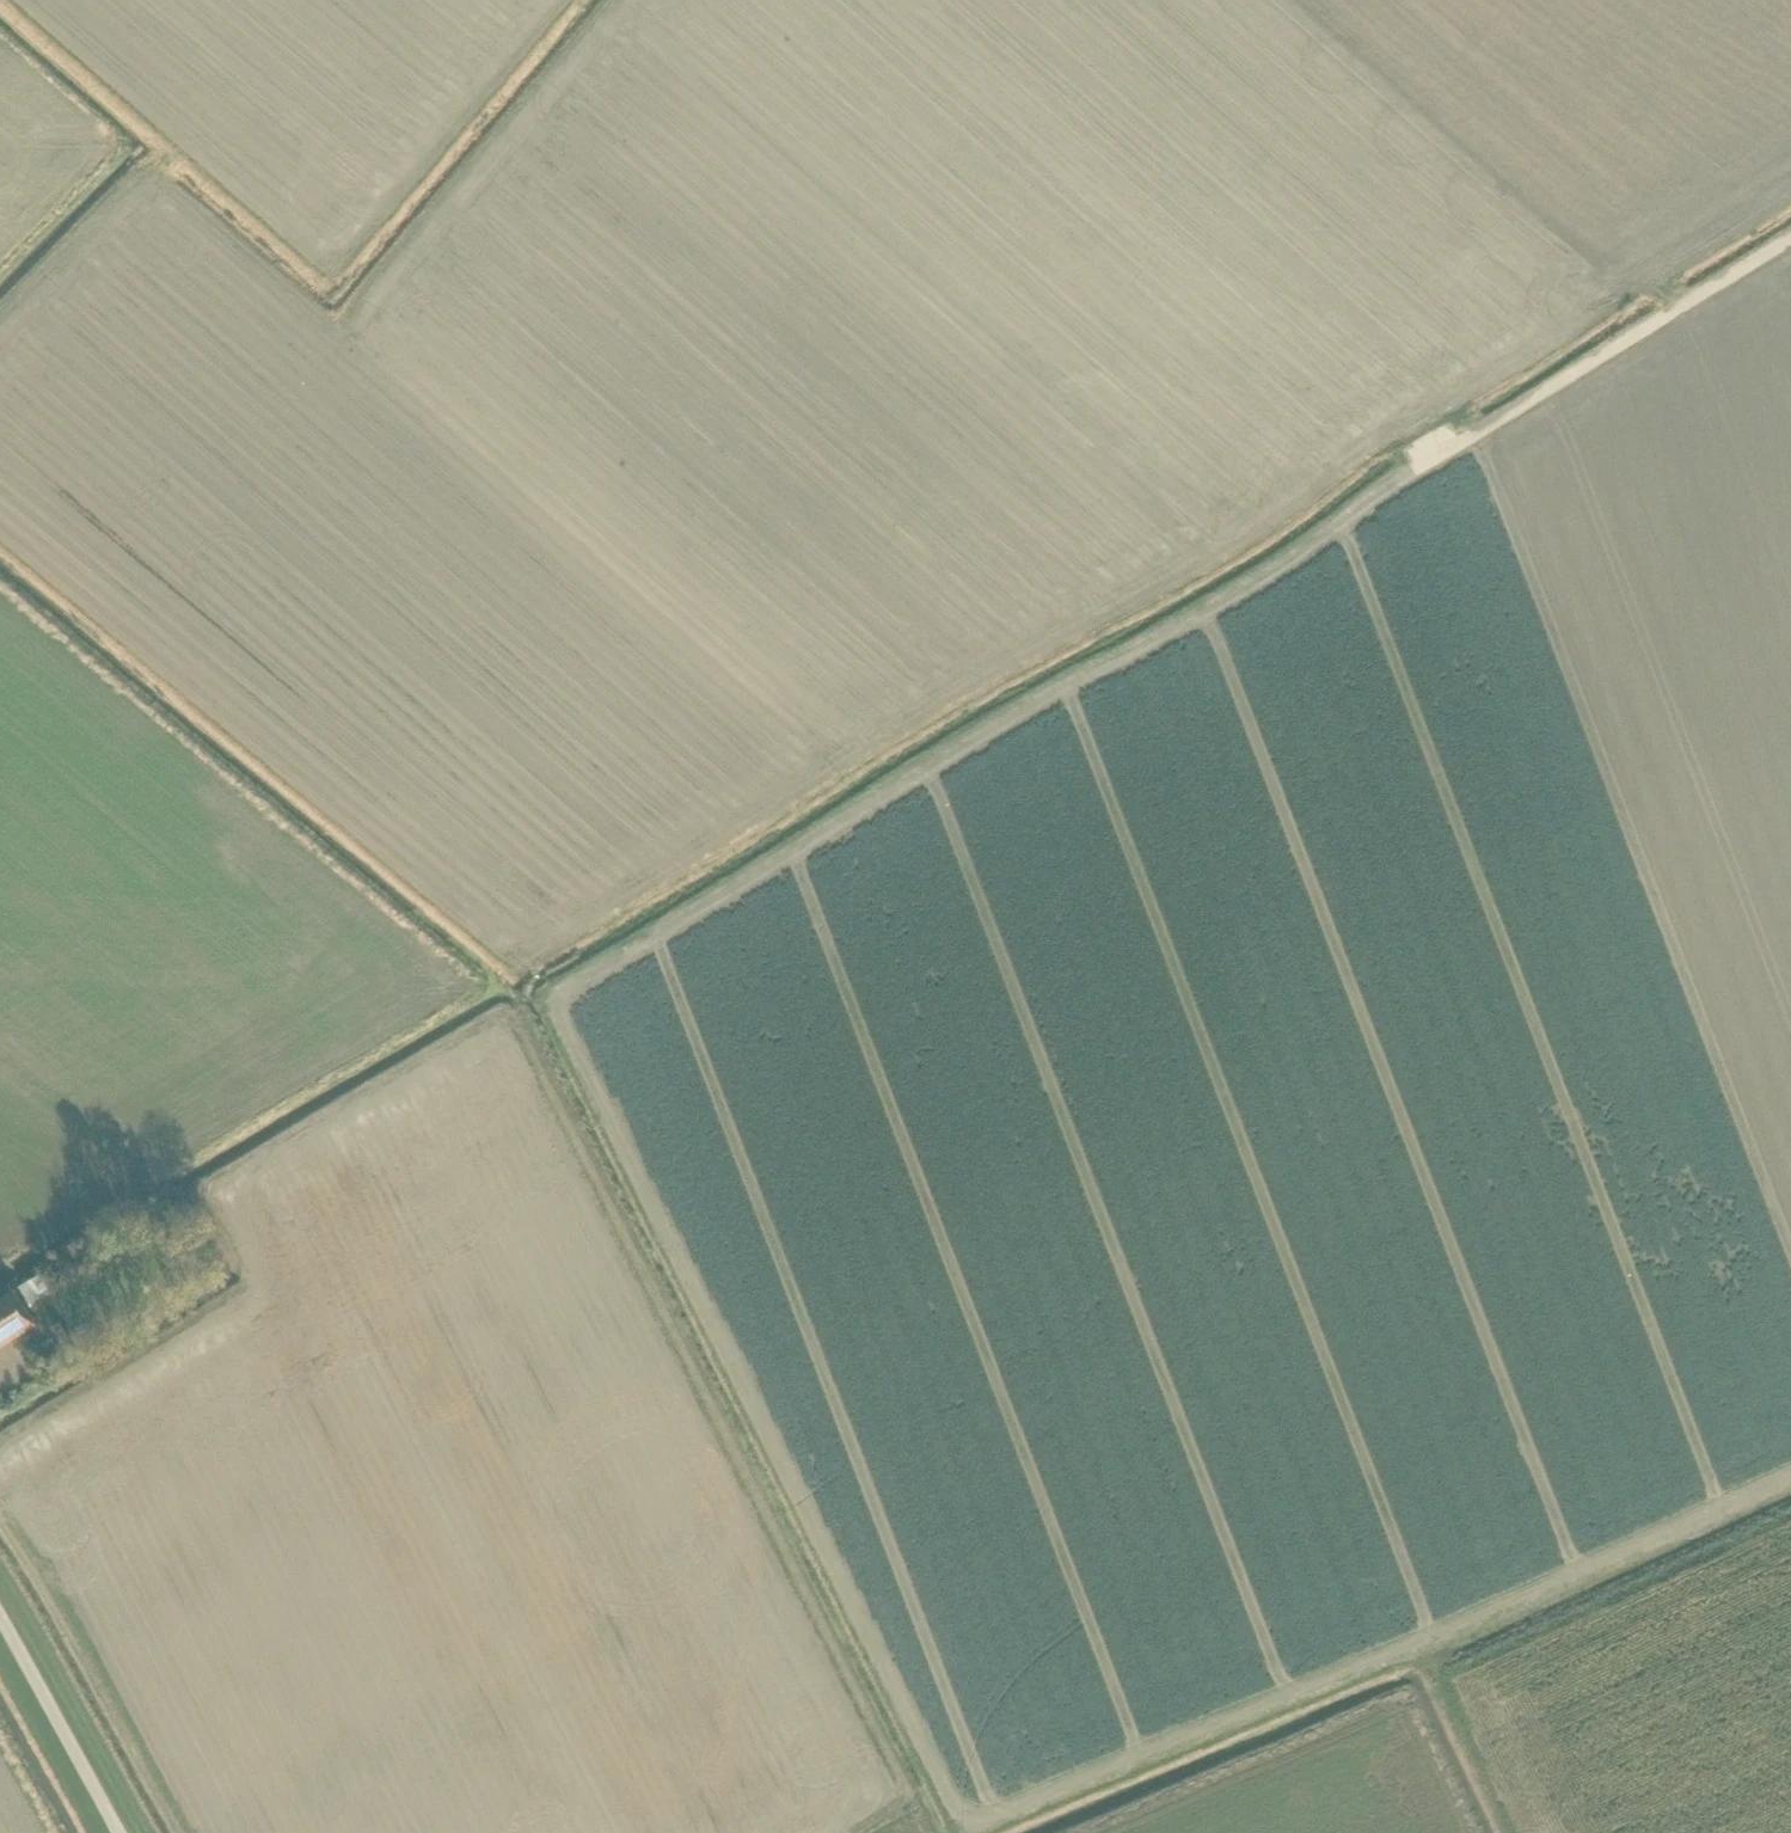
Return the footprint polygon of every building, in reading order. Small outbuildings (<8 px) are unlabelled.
[(13,1292),(0,1301),(0,1343),(32,1321),(13,1292)]
